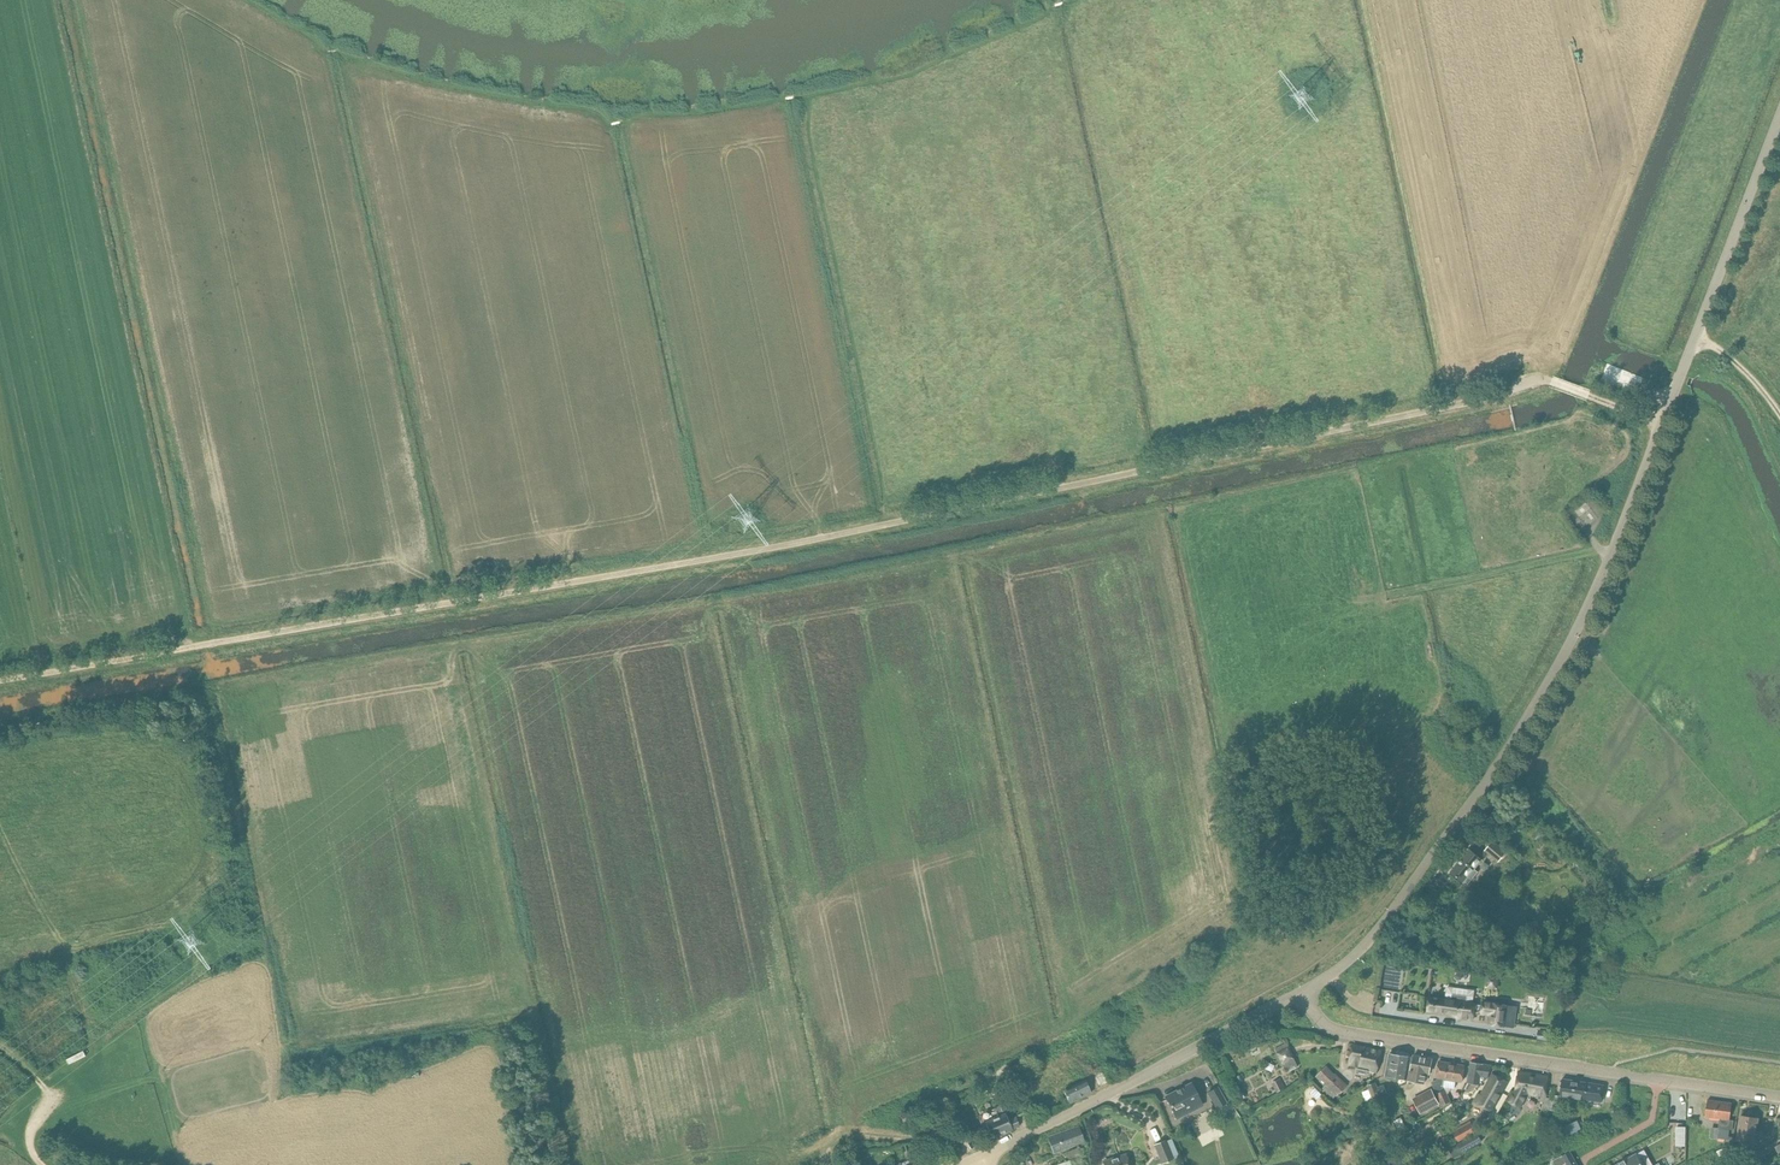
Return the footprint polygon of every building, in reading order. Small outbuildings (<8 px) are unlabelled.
[(1499,862),(1506,854),(1492,842),(1485,850),(1499,862)] [(1477,879),(1471,874),(1483,860),(1470,849),(1451,872),(1464,882),(1463,883),(1470,888),(1477,879)] [(1490,1024),(1505,1026),(1508,1004),(1482,1000),(1482,1004),(1473,1003),(1475,991),(1448,988),(1446,999),(1430,997),(1428,1010),(1458,1014),(1459,1017),(1474,1019),(1475,1014),(1483,1012),(1482,1012),(1492,1014),(1490,1024)] [(1537,1040),(1553,1042),(1555,1031),(1538,1029),(1537,1040)] [(1255,1040),(1245,1045),(1249,1051),(1258,1047),(1255,1040)] [(1277,1053),(1275,1055),(1281,1066),(1296,1057),(1287,1042),(1275,1049),(1277,1052),(1277,1053)] [(1058,1043),(1044,1050),(1046,1054),(1060,1047),(1058,1043)] [(1349,1064),(1358,1066),(1356,1073),(1367,1076),(1369,1068),(1377,1070),(1382,1051),(1353,1045),(1349,1064)] [(1088,1048),(1074,1057),(1079,1066),(1094,1057),(1088,1048)] [(1408,1077),(1409,1068),(1411,1056),(1390,1053),(1386,1074),(1408,1077)] [(1414,1055),(1411,1067),(1409,1081),(1425,1084),(1427,1073),(1429,1074),(1432,1059),(1414,1055)] [(1462,1081),(1463,1077),(1465,1065),(1439,1061),(1436,1077),(1441,1077),(1432,1083),(1441,1106),(1451,1102),(1445,1090),(1444,1090),(1442,1085),(1444,1086),(1445,1078),(1462,1081)] [(1488,1078),(1492,1065),(1471,1062),(1467,1082),(1480,1084),(1481,1077),(1488,1078)] [(1326,1065),(1324,1068),(1315,1077),(1325,1086),(1322,1089),(1334,1101),(1348,1085),(1336,1073),(1335,1073),(1326,1065)] [(1104,1071),(1094,1076),(1099,1087),(1109,1082),(1104,1071)] [(1545,1095),(1546,1088),(1548,1076),(1519,1071),(1515,1090),(1513,1091),(1507,1102),(1521,1109),(1530,1092),(1545,1095)] [(1493,1109),(1497,1103),(1508,1081),(1493,1073),(1481,1095),(1478,1093),(1473,1103),(1493,1109)] [(1281,1077),(1272,1082),(1277,1092),(1286,1088),(1281,1077)] [(1022,1079),(1015,1083),(1019,1090),(1025,1086),(1022,1079)] [(1560,1095),(1583,1098),(1586,1082),(1562,1079),(1560,1095)] [(1064,1092),(1070,1103),(1092,1092),(1086,1081),(1064,1092)] [(1586,1082),(1583,1098),(1601,1101),(1604,1085),(1586,1082)] [(1201,1102),(1191,1083),(1182,1088),(1177,1090),(1166,1096),(1177,1118),(1183,1115),(1182,1112),(1201,1102)] [(1375,1084),(1368,1086),(1372,1098),(1387,1093),(1384,1086),(1376,1088),(1375,1084)] [(1217,1107),(1226,1102),(1217,1087),(1208,1092),(1217,1107)] [(1421,1114),(1439,1104),(1431,1089),(1413,1099),(1421,1114)] [(1543,1109),(1549,1109),(1550,1109),(1551,1098),(1545,1097),(1543,1109)] [(1554,1098),(1551,1098),(1550,1109),(1549,1109),(1559,1110),(1560,1097),(1554,1097),(1554,1098)] [(1730,1119),(1732,1103),(1708,1100),(1706,1112),(1705,1117),(1719,1118),(1720,1118),(1718,1128),(1719,1128),(1729,1130),(1729,1129),(1733,1129),(1734,1120),(1730,1119)] [(1020,1126),(1016,1117),(1015,1115),(1007,1119),(1005,1113),(1008,1111),(1005,1104),(996,1108),(1000,1115),(985,1121),(992,1138),(1013,1129),(1012,1129),(1020,1126)] [(1758,1132),(1756,1131),(1758,1118),(1741,1115),(1737,1140),(1754,1142),(1754,1141),(1757,1141),(1759,1140),(1760,1134),(1758,1132)] [(1471,1120),(1452,1131),(1459,1142),(1477,1131),(1471,1120)] [(1576,1134),(1576,1136),(1584,1132),(1578,1120),(1556,1130),(1561,1141),(1576,1134)] [(1066,1131),(1048,1137),(1053,1153),(1084,1141),(1080,1127),(1067,1131),(1066,1131)] [(1728,1140),(1728,1139),(1729,1130),(1719,1129),(1719,1131),(1710,1130),(1710,1137),(1716,1137),(1716,1138),(1728,1140)] [(1463,1152),(1483,1141),(1478,1132),(1459,1143),(1458,1142),(1449,1148),(1454,1158),(1463,1153),(1463,1152)] [(1171,1138),(1166,1140),(1155,1145),(1162,1163),(1179,1157),(1171,1138)] [(1717,1151),(1723,1164),(1731,1164),(1736,1163),(1727,1146),(1717,1151)] [(1552,1161),(1555,1164),(1563,1164),(1566,1163),(1567,1164),(1568,1164),(1575,1161),(1570,1151),(1552,1161)] [(1126,1155),(1104,1162),(1105,1164),(1129,1164),(1126,1155)] [(1380,1164),(1404,1164),(1399,1155),(1380,1164)] [(1616,1164),(1640,1164),(1634,1155),(1616,1164)]
